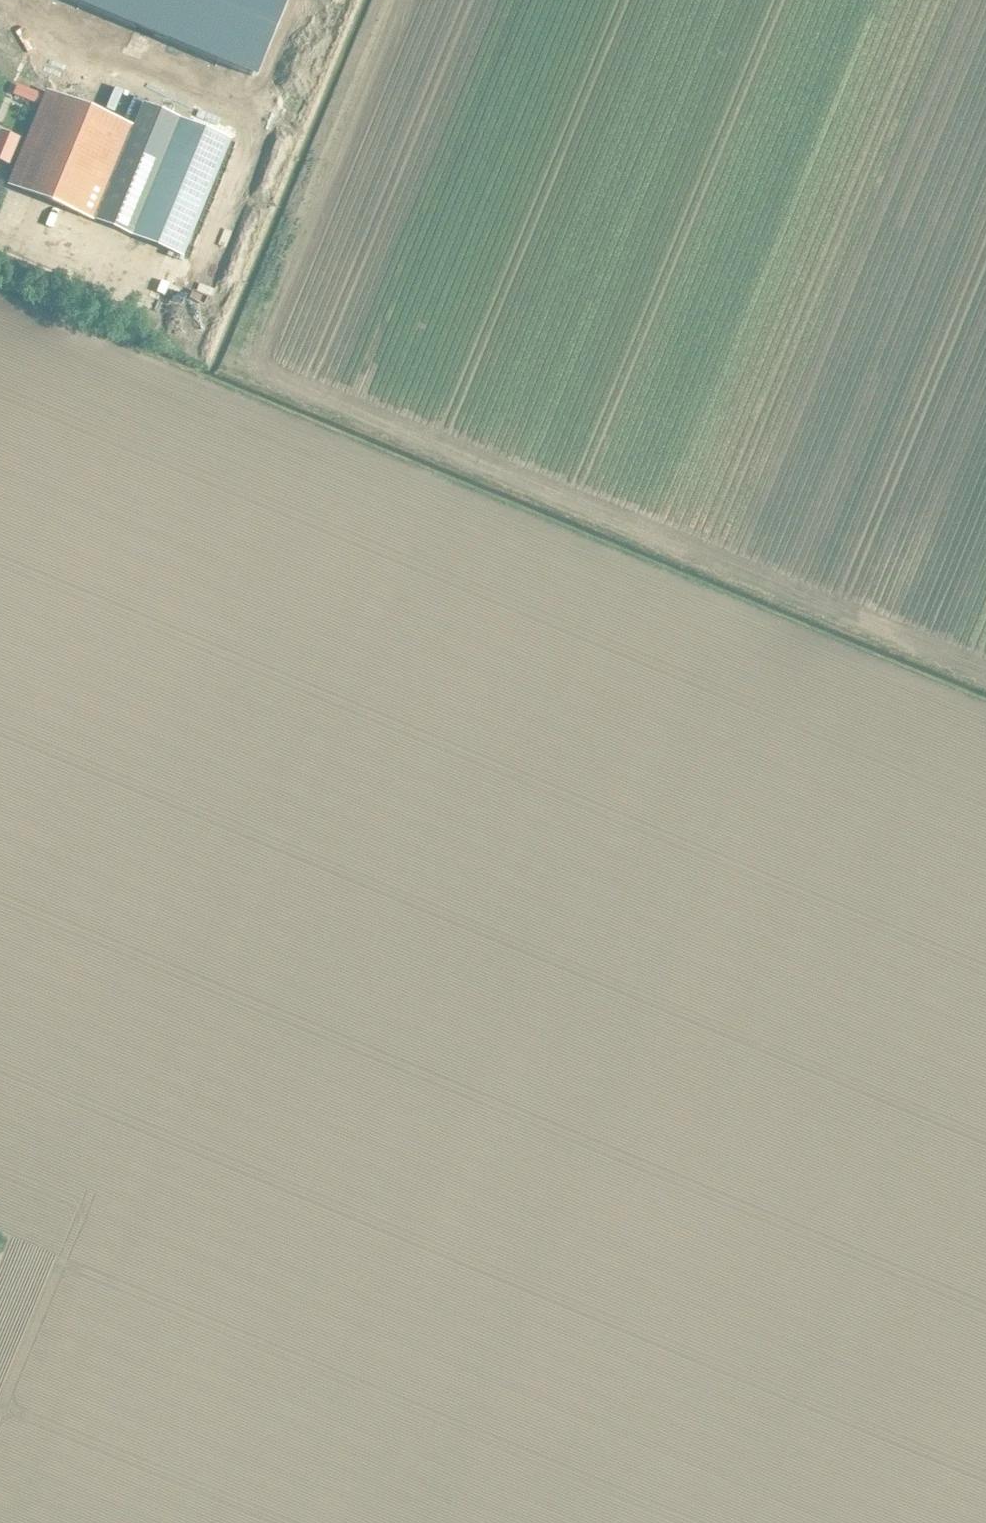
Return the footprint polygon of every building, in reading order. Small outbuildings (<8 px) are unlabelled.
[(251,78),(283,0),(62,0),(251,78)] [(93,220),(131,128),(46,92),(7,185),(93,220)] [(141,104),(131,128),(93,220),(130,235),(178,119),(141,104)] [(230,141),(178,119),(130,235),(182,257),(230,141)] [(154,290),(167,295),(171,284),(158,279),(154,290)]
